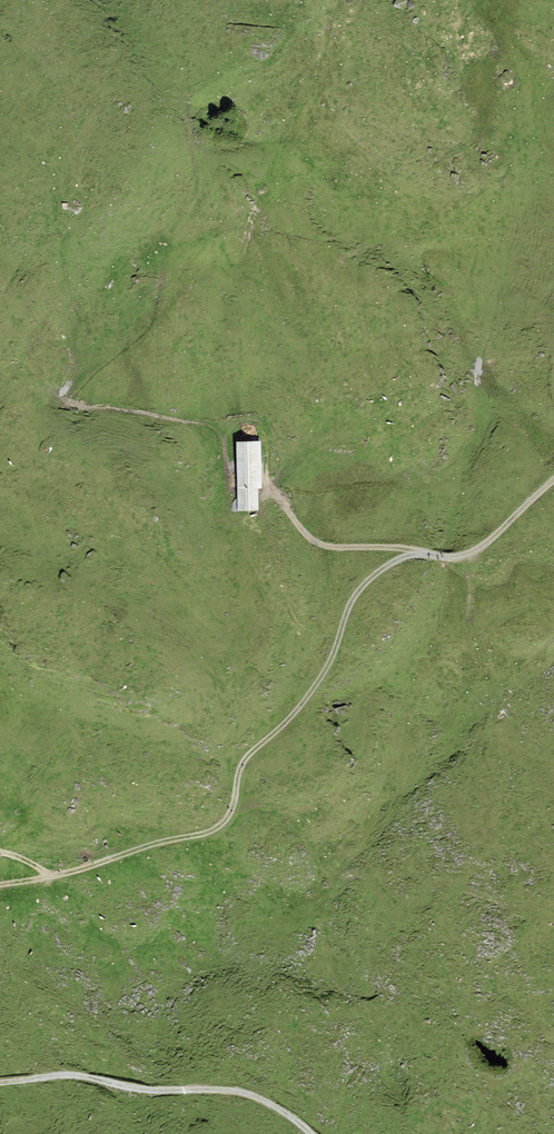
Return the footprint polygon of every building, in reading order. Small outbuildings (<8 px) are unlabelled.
[(254,442),(229,443),(233,510),(259,509),(254,442)]
